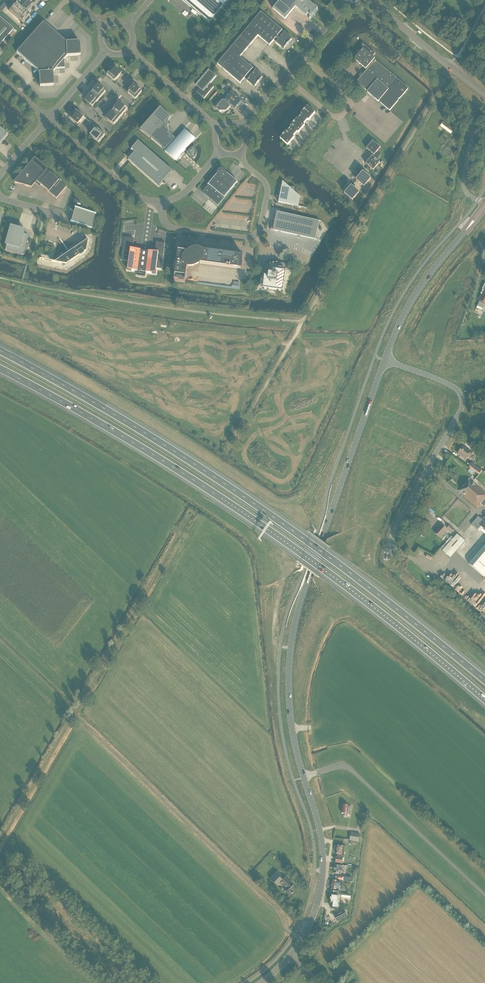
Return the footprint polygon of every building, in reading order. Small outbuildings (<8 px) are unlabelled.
[(16,3),(25,12),(31,5),(29,4),(32,0),(19,0),(16,3)] [(209,23),(229,0),(183,0),(209,23)] [(273,8),(285,18),(295,7),(306,16),(308,13),(309,14),(310,12),(313,14),(318,9),(308,0),(280,0),(273,8)] [(16,3),(9,11),(23,23),(29,15),(25,12),(16,3)] [(217,64),(240,83),(244,78),(247,80),(246,81),(252,85),(254,87),(255,86),(257,84),(257,85),(262,80),(261,79),(262,78),(263,77),(261,75),(261,74),(256,70),(255,71),(252,69),(253,68),(240,57),(258,36),(269,45),(274,40),(276,42),(276,43),(281,47),(283,49),(284,48),(286,46),(287,47),(291,42),(290,41),(291,40),(292,39),(290,37),(290,36),(285,32),(284,33),(282,31),(282,30),(261,12),(217,64)] [(0,28),(0,44),(13,29),(5,22),(0,28)] [(16,52),(29,63),(39,72),(40,86),(54,85),(53,72),(53,71),(56,69),(64,68),(64,59),(66,56),(80,55),(79,41),(66,42),(43,22),(16,52)] [(363,43),(354,53),(357,56),(354,59),(366,69),(367,70),(356,82),(366,91),(367,90),(368,91),(367,92),(378,102),(379,101),(380,102),(389,111),(399,100),(398,99),(399,99),(408,88),(398,79),(397,80),(397,79),(387,70),(386,70),(385,70),(386,69),(375,60),(375,61),(373,60),(375,58),(373,56),(375,53),(363,43)] [(119,72),(113,67),(107,75),(115,81),(116,79),(117,79),(121,74),(119,72)] [(210,84),(216,76),(209,70),(196,85),(200,88),(196,92),(204,98),(214,87),(210,84)] [(87,98),(85,100),(90,105),(91,105),(93,106),(106,92),(104,90),(104,89),(99,85),(97,87),(96,87),(93,91),(92,89),(89,93),(90,94),(87,98)] [(136,87),(134,85),(130,90),(130,91),(128,93),(136,99),(142,92),(136,87)] [(230,106),(231,105),(235,109),(242,101),(232,92),(225,100),(224,101),(223,100),(216,108),(219,111),(226,111),(230,106)] [(113,110),(120,117),(127,110),(125,108),(125,107),(120,103),(118,105),(113,110)] [(308,120),(309,121),(315,113),(307,106),(301,114),(302,115),(298,120),(297,119),(290,126),(292,127),(288,132),(287,131),(280,139),(288,145),(294,137),(293,137),(297,132),(298,133),(305,125),(304,124),(308,120)] [(151,138),(166,150),(176,139),(172,136),(171,134),(169,133),(168,131),(168,129),(167,127),(167,125),(167,123),(168,121),(168,119),(169,117),(170,116),(162,109),(143,131),(151,138)] [(84,117),(76,110),(70,118),(76,123),(78,124),(82,119),(84,117)] [(120,117),(113,110),(108,116),(106,118),(112,123),(114,124),(120,117)] [(443,122),(441,126),(451,133),(453,130),(443,122)] [(96,130),(95,130),(91,135),(93,137),(93,138),(98,142),(105,135),(97,128),(96,130)] [(196,148),(195,146),(194,147),(191,144),(195,139),(185,129),(176,139),(166,150),(165,151),(176,161),(180,155),(181,156),(184,153),(183,153),(185,150),(187,152),(193,159),(195,158),(196,155),(197,153),(197,150),(196,148)] [(138,141),(131,148),(135,152),(129,159),(159,186),(172,171),(138,141)] [(366,148),(374,155),(378,159),(381,153),(378,150),(380,147),(373,141),(366,148)] [(380,162),(377,160),(372,156),(366,163),(373,170),(380,162)] [(46,169),(34,159),(14,182),(31,187),(36,181),(56,198),(66,186),(49,172),(49,173),(46,170),(46,169)] [(204,194),(218,205),(231,190),(237,182),(233,178),(226,173),(225,173),(225,172),(224,171),(223,170),(222,170),(220,170),(219,171),(218,172),(218,173),(217,174),(208,184),(209,185),(207,187),(205,187),(205,189),(204,190),(203,192),(204,193),(204,194)] [(351,186),(350,188),(345,194),(352,200),(359,193),(358,192),(364,186),(364,187),(370,179),(363,172),(356,180),(357,180),(352,187),(351,186)] [(295,188),(280,185),(278,192),(280,192),(278,202),(316,210),(316,209),(298,206),(300,196),(294,191),(295,188)] [(87,208),(87,207),(74,194),(74,195),(75,196),(72,207),(70,209),(74,212),(71,221),(70,222),(92,228),(91,227),(91,226),(94,214),(95,214),(96,213),(85,210),(86,207),(87,208)] [(322,222),(322,221),(280,213),(278,220),(272,219),(272,220),(273,220),(271,229),(270,229),(276,231),(318,240),(318,239),(316,239),(319,221),(322,222)] [(5,250),(23,255),(25,250),(27,251),(28,247),(26,247),(29,236),(24,235),(25,230),(10,225),(4,245),(6,245),(5,250)] [(140,276),(141,276),(144,250),(133,249),(133,246),(134,239),(134,238),(125,237),(122,259),(129,260),(128,270),(137,271),(137,275),(140,276)] [(63,266),(68,263),(86,251),(88,239),(87,239),(54,262),(39,259),(62,264),(63,266)] [(144,250),(141,276),(142,276),(145,276),(146,272),(156,274),(156,268),(161,269),(165,243),(157,242),(156,242),(155,251),(144,250)] [(242,270),(243,263),(242,263),(243,255),(201,250),(201,252),(199,251),(196,251),(194,252),(193,251),(192,251),(192,252),(191,253),(190,253),(189,254),(189,252),(178,250),(176,264),(175,264),(174,271),(175,272),(174,280),(185,281),(187,265),(190,265),(193,265),(195,264),(198,263),(200,261),(200,263),(242,269),(242,270)] [(261,280),(261,286),(263,286),(263,289),(283,291),(286,271),(283,271),(284,263),(279,262),(278,270),(272,269),(272,273),(269,273),(269,276),(264,275),(264,281),(261,280)] [(471,456),(473,453),(463,446),(458,454),(466,459),(469,455),(471,456)] [(472,462),(469,467),(479,474),(482,470),(484,472),(484,470),(484,466),(482,463),(479,468),(472,462)] [(464,498),(464,497),(475,484),(469,479),(458,491),(462,494),(461,495),(464,498)] [(475,484),(464,497),(477,508),(481,504),(483,507),(484,505),(484,499),(484,498),(484,492),(475,484)] [(478,530),(480,532),(482,529),(484,532),(484,516),(482,520),(478,516),(471,524),(478,530)] [(435,533),(439,537),(442,539),(445,536),(449,540),(448,540),(450,542),(454,538),(452,536),(450,538),(447,534),(445,532),(447,530),(442,525),(435,533)] [(443,551),(450,557),(465,541),(457,534),(454,538),(450,542),(448,544),(446,542),(440,548),(443,551)] [(484,577),(484,576),(484,545),(468,564),(484,577)] [(264,562),(260,568),(266,572),(270,566),(264,562)] [(451,586),(460,576),(456,573),(454,575),(453,574),(447,580),(450,582),(448,584),(451,586)] [(463,594),(468,588),(466,587),(468,585),(465,582),(466,580),(462,577),(455,586),(459,589),(460,588),(463,590),(461,593),(463,594)] [(469,591),(470,591),(466,594),(471,600),(478,595),(472,588),(469,591)] [(473,604),(476,606),(481,600),(483,601),(484,599),(484,594),(482,592),(473,604)] [(348,805),(342,805),(341,813),(343,813),(343,816),(344,817),(346,818),(347,817),(347,814),(350,814),(351,807),(348,806),(348,805)] [(352,832),(351,840),(359,841),(360,833),(352,832)] [(336,865),(335,865),(334,873),(338,874),(339,872),(342,872),(343,865),(337,864),(336,865)] [(337,881),(333,880),(331,889),(334,889),(333,893),(339,894),(339,890),(340,890),(341,880),(337,880),(337,881)] [(331,908),(337,909),(339,895),(331,894),(330,903),(332,903),(331,908)] [(347,916),(344,910),(334,915),(337,921),(347,916)]
